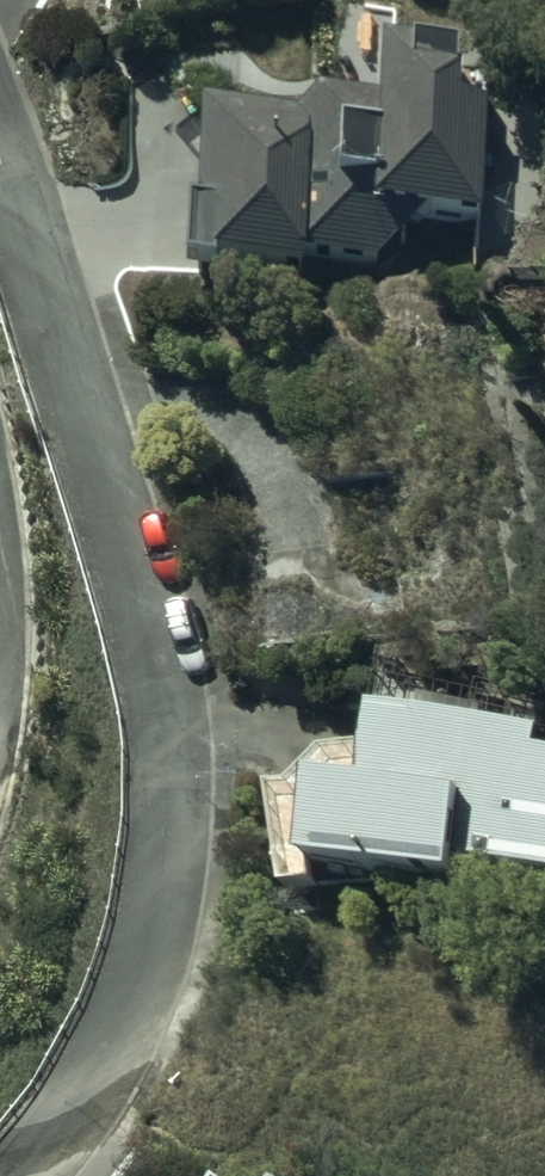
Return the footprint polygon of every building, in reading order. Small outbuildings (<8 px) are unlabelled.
[(323,103),(299,128),(201,123),(200,226),(188,224),(186,288),(308,285),(310,268),(381,268),(402,239),(484,235),(485,115),(462,111),(460,62),(382,61),(379,106),(323,103)] [(385,702),(373,805),(323,800),(313,883),(468,901),(470,883),(544,892),(544,710),(385,702)]
